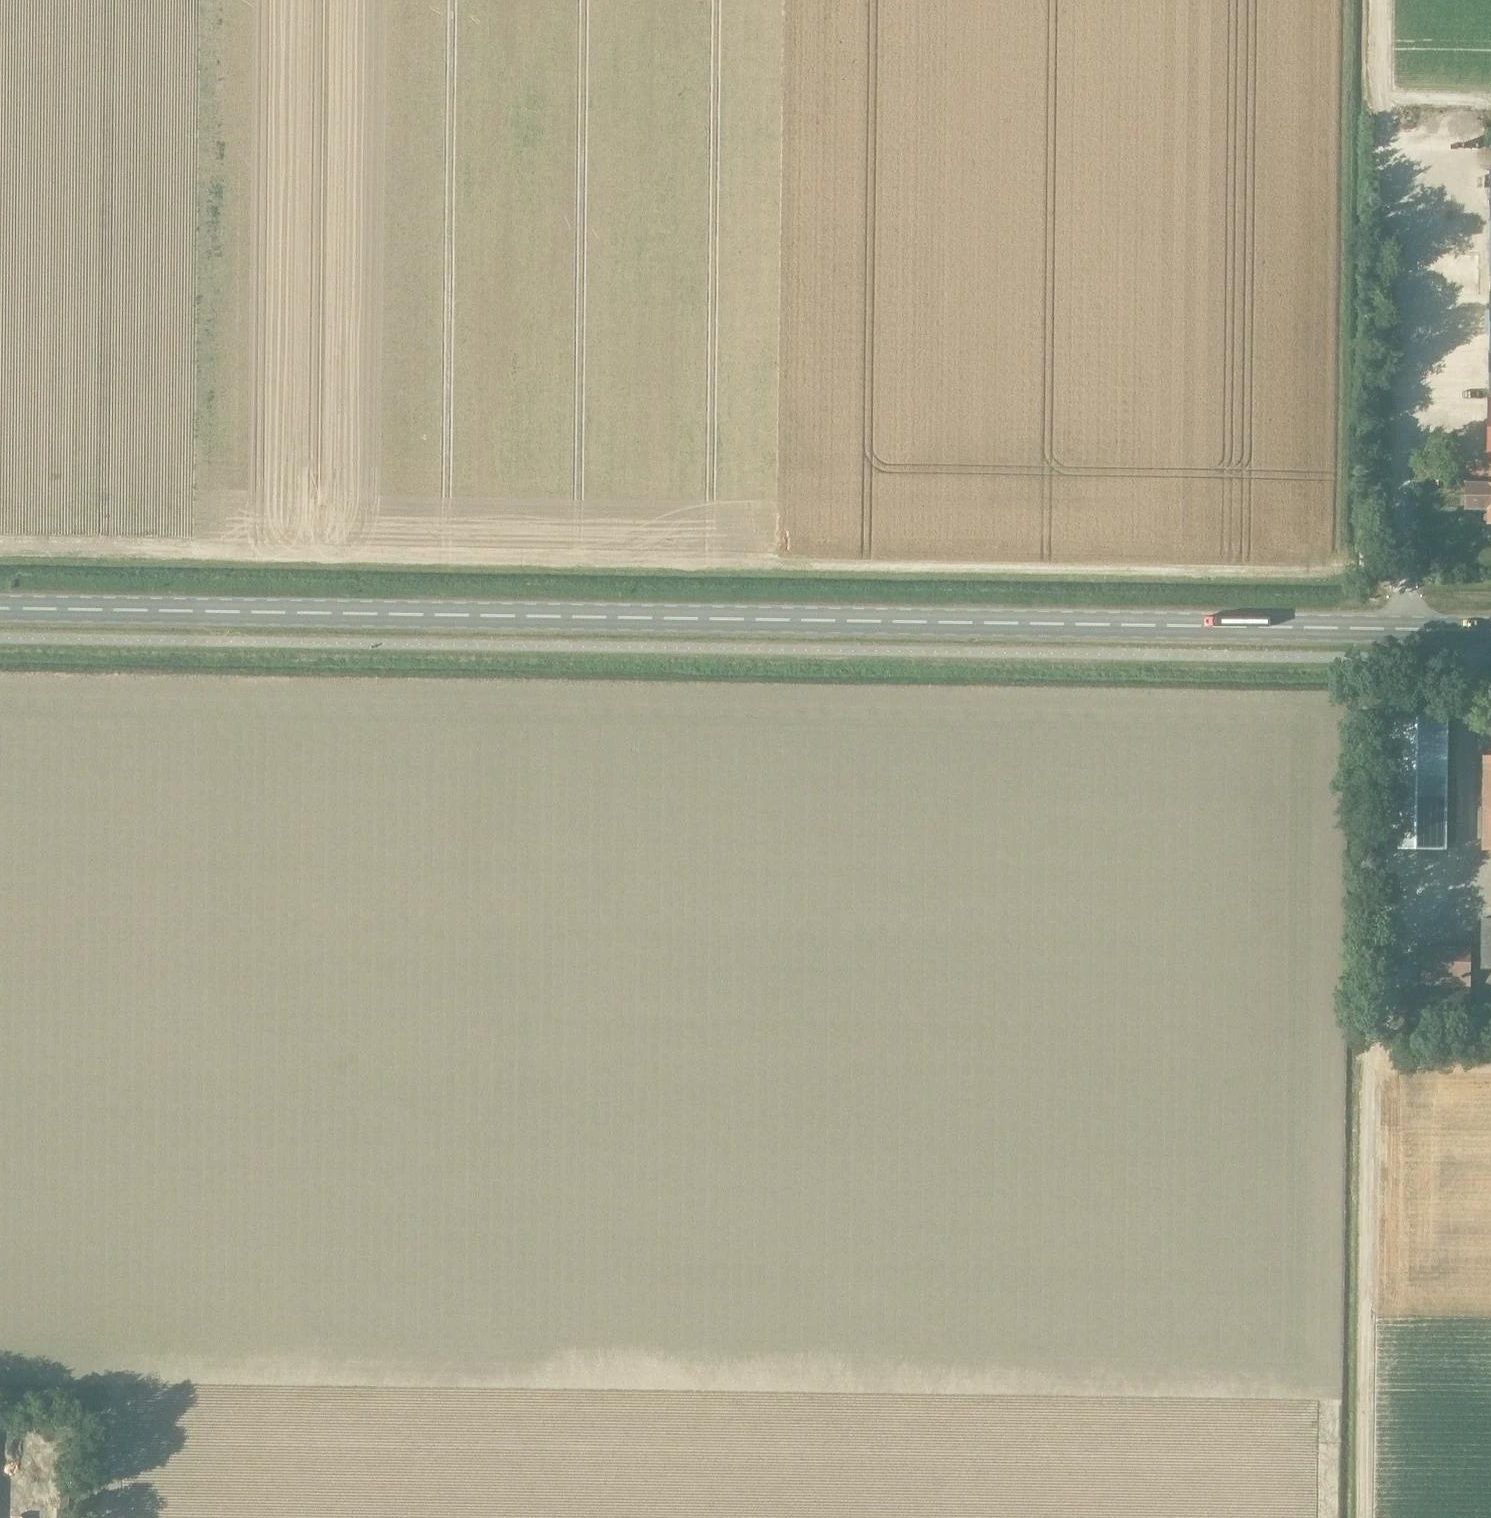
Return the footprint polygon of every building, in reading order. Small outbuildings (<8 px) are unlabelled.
[(1422,238),(1424,300),(1464,299),(1464,325),(1480,325),(1478,271),(1464,272),(1464,257),(1468,257),(1468,237),(1422,238)] [(1490,292),(1488,463),(1489,463),(1489,475),(1484,479),(1484,483),(1465,483),(1465,509),(1488,509),(1488,524),(1490,524),(1490,292)] [(1463,441),(1447,441),(1446,466),(1462,467),(1463,441)] [(1448,708),(1387,707),(1385,849),(1446,850),(1448,708)] [(1483,757),(1482,849),(1490,849),(1490,757),(1483,757)] [(1490,969),(1490,918),(1481,918),(1480,969),(1490,969)] [(1470,987),(1470,947),(1421,946),(1420,986),(1470,987)] [(1468,1032),(1469,989),(1469,987),(1420,987),(1420,991),(1405,991),(1404,1031),(1468,1032)]
